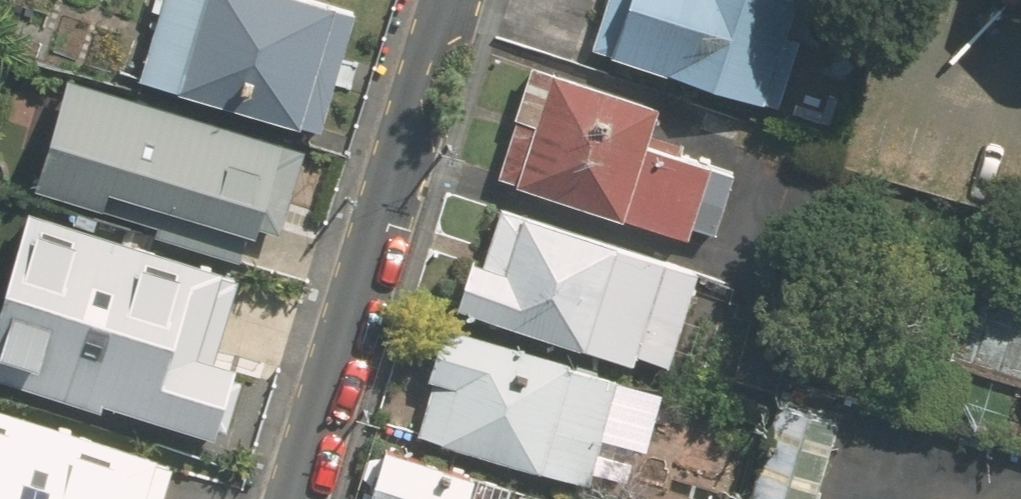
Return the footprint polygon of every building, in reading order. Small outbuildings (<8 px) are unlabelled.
[(141,77),(297,126),(334,9),(306,0),(162,0),(141,77)] [(593,50),(788,108),(820,0),(608,0),(593,50)] [(648,141),(659,109),(529,65),(490,181),(685,246),(695,217),(724,227),(742,172),(648,141)] [(282,143),(68,80),(36,187),(102,209),(108,188),(253,232),(282,143)] [(30,208),(0,307),(0,378),(102,409),(105,401),(214,434),(236,363),(199,352),(225,266),(30,208)] [(473,312),(634,361),(637,352),(670,362),(698,269),(503,210),(488,261),(472,256),(457,308),(473,312)] [(418,437),(591,488),(594,478),(637,490),(662,406),(617,393),(621,378),(444,325),(428,379),(435,381),(418,437)] [(844,420),(780,397),(744,498),(816,498),(844,420)] [(0,411),(0,498),(158,498),(171,459),(0,411)] [(545,494),(384,446),(368,498),(543,498),(545,494)]
